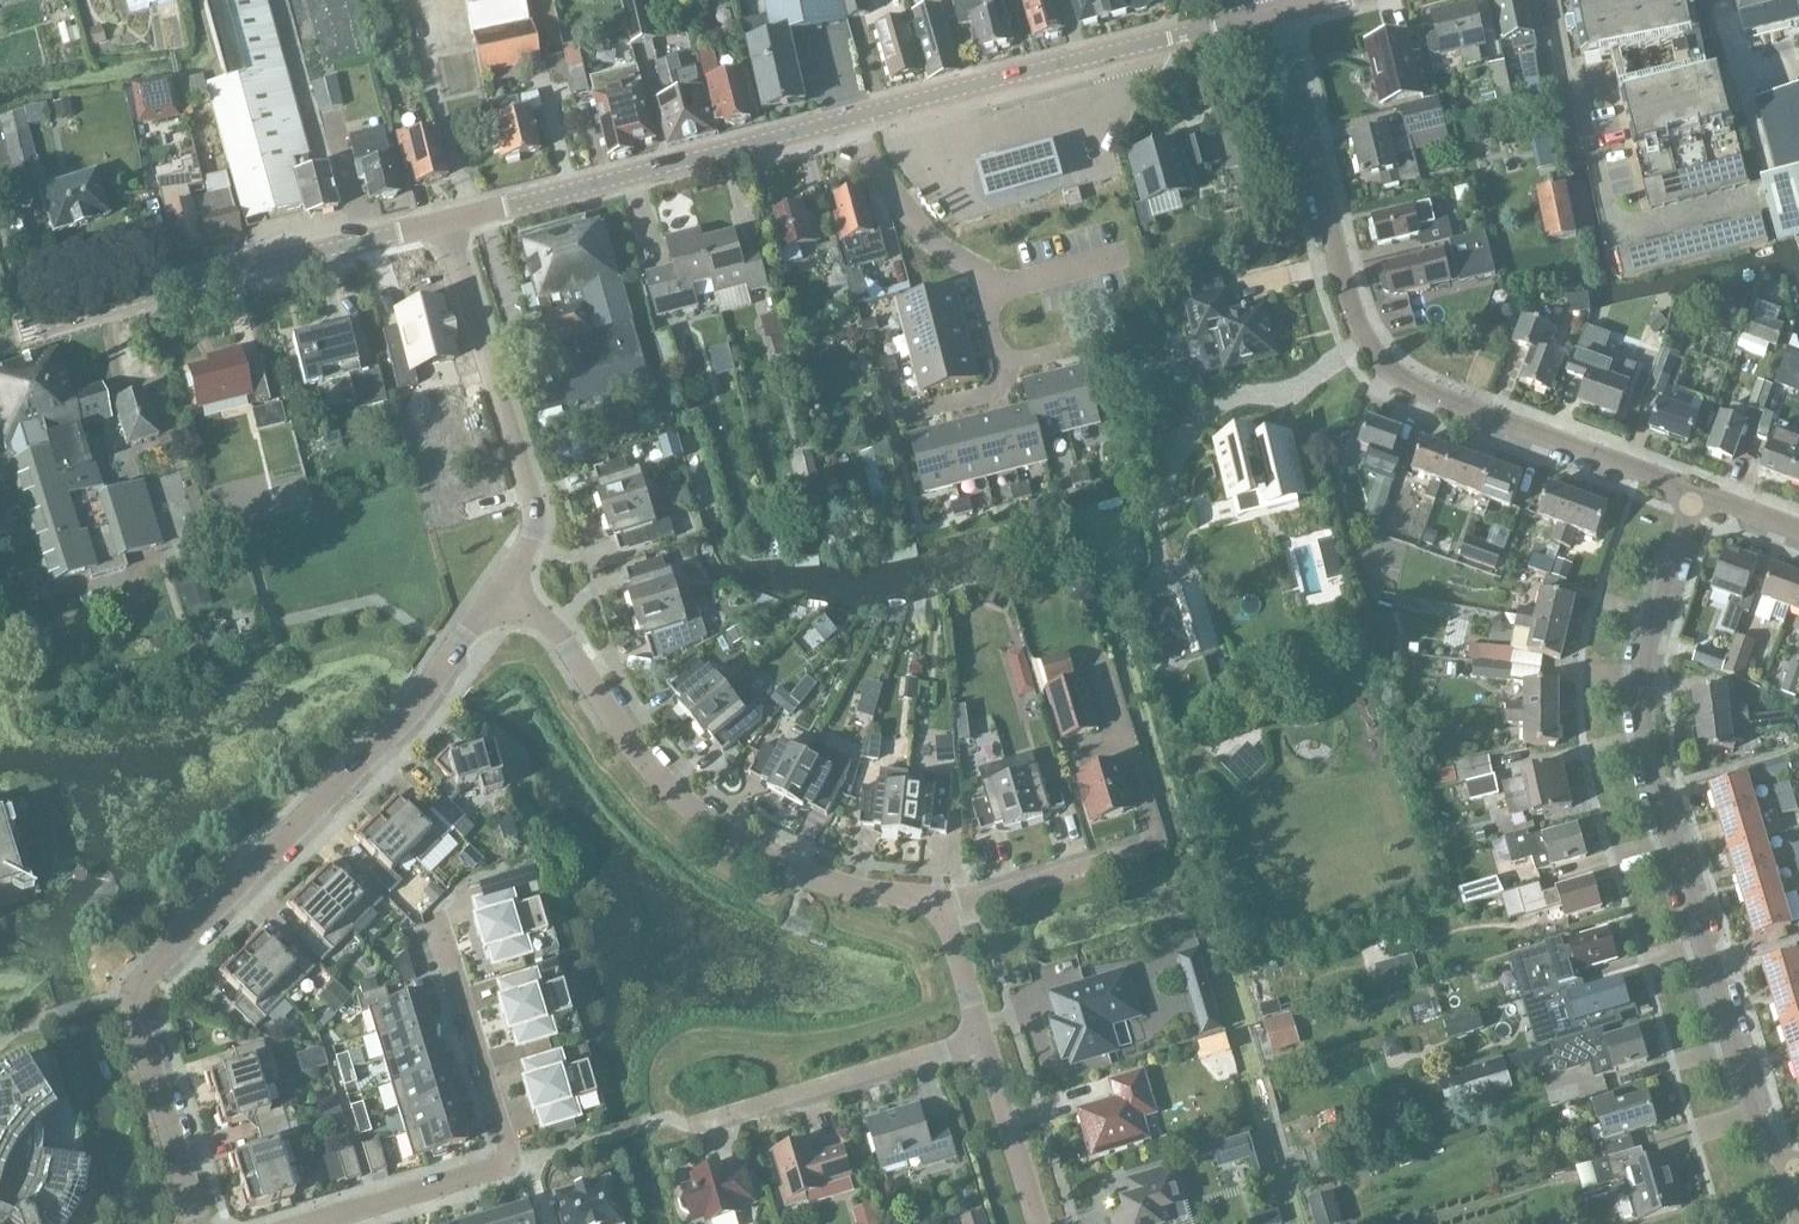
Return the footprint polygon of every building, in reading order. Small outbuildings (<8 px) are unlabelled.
[(130,10),(164,0),(128,0),(130,10)] [(205,5),(225,81),(207,86),(244,221),(304,207),(305,216),(338,208),(326,167),(311,171),(307,157),(309,157),(267,0),(233,0),(224,3),(223,0),(205,5)] [(480,72),(539,59),(530,20),(528,21),(523,0),(464,0),(480,72)] [(633,45),(657,40),(647,0),(622,0),(633,45)] [(774,36),(749,41),(765,111),(806,101),(796,56),(791,33),(848,21),(842,0),(768,0),(774,36)] [(849,19),(870,13),(866,0),(844,0),(849,19)] [(960,26),(973,22),(981,52),(1014,44),(1003,0),(954,0),(960,26)] [(1035,39),(1046,36),(1048,35),(1052,37),(1058,35),(1060,32),(1065,30),(1060,14),(1056,0),(1024,0),(1035,39)] [(1080,25),(1153,4),(1151,0),(1073,0),(1080,25)] [(1527,0),(1497,0),(1506,41),(1514,39),(1516,50),(1537,45),(1527,0)] [(1571,0),(1582,55),(1581,55),(1581,57),(1597,54),(1622,49),(1660,41),(1699,33),(1701,40),(1701,41),(1713,38),(1707,6),(1694,9),(1693,0),(1573,0),(1571,0)] [(1767,27),(1768,31),(1780,28),(1777,15),(1791,11),(1788,0),(1737,0),(1740,13),(1742,13),(1747,32),(1767,27)] [(1480,48),(1486,46),(1476,3),(1433,13),(1438,36),(1433,37),(1430,42),(1432,53),(1437,56),(1443,55),(1443,56),(1461,52),(1464,66),(1483,61),(1480,48)] [(930,79),(960,71),(942,5),(911,14),(930,79)] [(877,26),(892,79),(921,72),(907,18),(877,26)] [(1704,55),(1703,51),(1702,52),(1700,41),(1701,40),(1699,33),(1622,49),(1597,54),(1598,61),(1612,58),(1620,87),(1618,88),(1619,89),(1621,89),(1623,94),(1655,86),(1687,79),(1708,73),(1706,67),(1709,67),(1708,65),(1705,66),(1703,55),(1704,55)] [(1368,46),(1377,81),(1383,105),(1393,103),(1422,95),(1424,103),(1437,99),(1421,54),(1412,56),(1407,37),(1368,46)] [(1690,49),(1673,53),(1676,66),(1692,63),(1690,49)] [(753,120),(751,114),(759,113),(749,72),(721,79),(714,50),(700,54),(707,82),(708,82),(718,123),(726,121),(727,126),(753,120)] [(670,148),(717,135),(704,88),(701,68),(683,73),(679,57),(657,63),(664,87),(674,85),(676,95),(657,100),(670,148)] [(1506,63),(1491,66),(1496,90),(1499,104),(1514,101),(1506,63)] [(584,65),(582,66),(569,69),(576,94),(591,91),(584,65)] [(595,96),(610,157),(634,151),(633,147),(657,141),(639,67),(592,79),(596,96),(595,96)] [(1721,70),(1710,73),(1708,73),(1687,79),(1655,86),(1623,94),(1620,95),(1621,97),(1622,96),(1635,150),(1668,142),(1669,143),(1670,143),(1670,142),(1700,134),(1700,135),(1701,135),(1702,135),(1701,134),(1734,126),(1721,72),(1722,71),(1721,70)] [(178,81),(183,98),(207,92),(203,75),(178,81)] [(316,97),(320,112),(343,106),(336,78),(312,84),(316,97)] [(171,80),(133,87),(139,122),(177,116),(171,80)] [(1777,242),(1797,237),(1794,225),(1798,224),(1798,86),(1757,98),(1777,173),(1760,178),(1777,242)] [(121,92),(77,102),(82,123),(126,112),(121,92)] [(491,118),(501,160),(540,150),(530,109),(538,107),(535,93),(490,104),(493,118),(491,118)] [(1440,99),(1402,108),(1409,137),(1410,137),(1447,129),(1440,99)] [(45,105),(33,108),(24,110),(24,113),(27,126),(49,122),(45,105)] [(36,160),(27,126),(24,113),(0,119),(12,166),(36,160)] [(434,125),(397,134),(405,166),(411,165),(416,184),(447,176),(434,125)] [(1534,170),(1555,164),(1546,128),(1524,134),(1534,170)] [(383,129),(350,137),(356,165),(355,165),(359,180),(365,179),(370,200),(382,197),(385,202),(394,200),(394,194),(399,193),(391,157),(390,157),(383,129)] [(1389,132),(1353,141),(1362,178),(1380,174),(1383,188),(1402,183),(1420,178),(1414,155),(1413,152),(1410,137),(1409,137),(1392,142),(1389,132)] [(1190,140),(1196,167),(1222,161),(1216,134),(1190,140)] [(1180,144),(1132,157),(1145,205),(1193,192),(1180,144)] [(983,201),(985,208),(1066,186),(1063,178),(1057,156),(1055,149),(975,171),(977,178),(983,201)] [(1749,183),(1742,156),(1728,159),(1735,188),(1750,185),(1750,183),(1749,183)] [(0,169),(0,184),(2,193),(44,183),(39,159),(36,160),(12,166),(0,169)] [(1735,188),(1728,159),(1714,163),(1721,192),(1735,188)] [(183,173),(157,180),(174,249),(202,242),(188,189),(203,185),(197,160),(181,164),(183,173)] [(1721,192),(1714,163),(1699,166),(1707,196),(1721,192)] [(1707,196),(1699,166),(1685,170),(1693,199),(1707,196)] [(1693,199),(1685,170),(1671,174),(1679,203),(1693,199)] [(88,222),(109,216),(95,172),(89,174),(39,189),(53,233),(74,227),(74,228),(88,223),(88,222)] [(1679,203),(1671,174),(1657,177),(1664,206),(1679,203)] [(196,199),(207,241),(240,233),(230,191),(234,190),(230,175),(206,180),(210,195),(196,199)] [(1664,206),(1657,177),(1643,181),(1650,208),(1648,209),(1649,210),(1664,206)] [(1566,186),(1536,193),(1546,244),(1577,238),(1566,186)] [(1063,194),(1067,207),(1083,202),(1079,189),(1063,194)] [(836,217),(850,270),(888,260),(880,230),(873,232),(862,190),(836,197),(841,215),(836,217)] [(798,206),(776,212),(781,230),(777,231),(783,251),(778,252),(782,266),(804,259),(801,246),(820,241),(814,216),(802,219),(798,206)] [(1429,206),(1373,219),(1379,246),(1421,236),(1423,246),(1454,238),(1449,217),(1433,221),(1429,206)] [(1763,213),(1747,217),(1754,246),(1769,242),(1762,215),(1763,215),(1763,213)] [(1754,246),(1747,217),(1732,221),(1740,250),(1754,246)] [(586,219),(521,237),(542,310),(585,297),(595,332),(633,321),(605,224),(589,228),(586,219)] [(1740,250),(1732,221),(1718,225),(1725,253),(1740,250)] [(1725,253),(1718,225),(1704,228),(1711,257),(1725,253)] [(1711,257),(1704,228),(1689,232),(1697,261),(1711,257)] [(704,243),(705,243),(701,231),(668,240),(676,268),(648,275),(659,317),(700,306),(695,287),(714,283),(714,282),(704,243)] [(1697,261),(1689,232),(1675,236),(1682,264),(1697,261)] [(1485,234),(1451,242),(1457,267),(1475,262),(1479,279),(1496,275),(1485,234)] [(714,282),(714,283),(717,294),(748,286),(750,293),(769,288),(760,255),(743,259),(736,235),(705,243),(704,243),(714,282)] [(1682,264),(1675,236),(1661,239),(1668,268),(1682,264)] [(1668,268),(1661,239),(1646,243),(1653,271),(1668,268)] [(1653,271),(1646,243),(1632,246),(1639,275),(1653,271)] [(1639,275),(1632,246),(1616,250),(1616,252),(1618,252),(1624,279),(1639,275)] [(1389,294),(1391,294),(1392,299),(1432,289),(1451,284),(1448,272),(1444,254),(1425,258),(1385,267),(1386,272),(1383,273),(1381,277),(1385,292),(1389,294)] [(962,318),(954,288),(899,302),(906,332),(962,318)] [(1725,316),(1744,323),(1753,295),(1733,289),(1725,316)] [(1218,333),(1226,366),(1276,354),(1264,306),(1231,314),(1226,292),(1187,301),(1196,338),(1218,333)] [(585,297),(542,310),(569,406),(651,383),(633,321),(595,332),(585,297)] [(401,326),(383,331),(389,356),(398,390),(418,385),(414,369),(454,359),(449,339),(451,339),(446,321),(445,321),(439,301),(432,303),(402,311),(398,312),(401,326)] [(1754,316),(1747,336),(1777,347),(1785,327),(1754,316)] [(1525,317),(1514,344),(1533,351),(1521,381),(1551,393),(1564,358),(1548,352),(1557,329),(1525,317)] [(962,318),(906,332),(914,361),(969,347),(962,318)] [(877,320),(863,323),(866,333),(880,329),(877,320)] [(1474,341),(1491,348),(1498,329),(1482,323),(1474,341)] [(349,324),(293,338),(305,386),(349,375),(361,372),(360,372),(349,324)] [(668,364),(681,360),(672,329),(658,333),(668,364)] [(1721,354),(1729,333),(1718,329),(1710,349),(1721,354)] [(1583,339),(1570,375),(1589,382),(1581,404),(1618,417),(1629,386),(1593,373),(1597,360),(1591,358),(1596,344),(1583,339)] [(969,347),(914,361),(922,393),(977,378),(969,347)] [(0,374),(0,430),(6,450),(13,448),(16,459),(11,460),(51,588),(68,582),(69,585),(127,566),(123,556),(162,544),(143,481),(104,494),(87,439),(80,441),(77,430),(76,428),(80,427),(112,418),(102,385),(72,394),(58,349),(0,367),(2,373),(0,374)] [(1650,390),(1663,395),(1679,354),(1666,349),(1650,390)] [(221,363),(189,371),(199,408),(249,395),(252,405),(269,401),(259,361),(243,365),(239,351),(220,356),(221,363)] [(882,360),(884,369),(898,365),(896,357),(882,360)] [(898,365),(884,369),(887,379),(901,375),(898,365)] [(361,372),(349,375),(350,380),(357,410),(388,403),(379,367),(360,372),(361,372)] [(1069,431),(1100,424),(1086,368),(1055,376),(1069,431)] [(1055,376),(1025,384),(1030,407),(1039,439),(1040,439),(1069,431),(1055,376)] [(1760,381),(1755,392),(1749,408),(1763,413),(1773,386),(1760,381)] [(128,444),(158,436),(159,435),(146,390),(114,399),(128,444)] [(495,447),(481,402),(463,407),(467,422),(463,423),(472,454),(495,447)] [(1715,409),(1703,404),(1699,416),(1661,403),(1651,430),(1690,444),(1697,423),(1708,427),(1715,409)] [(281,404),(253,411),(258,430),(285,423),(281,404)] [(1748,410),(1736,405),(1733,404),(1728,417),(1723,415),(1709,451),(1734,460),(1747,424),(1744,423),(1748,410)] [(1030,407),(1002,414),(1016,469),(1045,462),(1040,439),(1039,439),(1030,407)] [(986,477),(1016,470),(1002,414),(972,422),(986,477)] [(1370,421),(1360,446),(1373,451),(1366,472),(1393,482),(1404,452),(1395,449),(1401,432),(1370,421)] [(942,429),(957,485),(986,477),(972,422),(942,429)] [(926,493),(957,485),(942,429),(912,437),(926,493)] [(1761,470),(1792,481),(1798,461),(1798,437),(1777,429),(1771,445),(1770,445),(1761,470)] [(1264,431),(1218,442),(1232,499),(1264,491),(1268,510),(1299,502),(1298,497),(1304,495),(1290,436),(1266,441),(1264,431)] [(1425,441),(1414,473),(1433,480),(1427,498),(1436,501),(1443,483),(1454,452),(1425,441)] [(795,455),(802,486),(821,481),(815,451),(795,455)] [(1494,466),(1454,452),(1443,483),(1483,497),(1494,466)] [(598,494),(604,513),(650,499),(642,472),(631,475),(626,460),(595,470),(602,493),(598,494)] [(1486,519),(1492,501),(1512,508),(1524,477),(1494,466),(1483,497),(1476,516),(1486,519)] [(1089,468),(1079,470),(1083,484),(1092,482),(1089,468)] [(1079,470),(1070,473),(1074,487),(1083,484),(1079,470)] [(1029,483),(1020,486),(1024,500),(1033,497),(1029,483)] [(1020,486),(1011,488),(1014,502),(1024,500),(1020,486)] [(1553,543),(1562,546),(1580,498),(1551,487),(1539,518),(1559,526),(1553,543)] [(970,498),(961,501),(964,515),(974,512),(970,498)] [(1580,498),(1562,546),(1571,550),(1578,532),(1597,539),(1609,508),(1580,498)] [(620,508),(604,513),(610,532),(614,531),(621,554),(663,541),(676,537),(669,516),(663,513),(655,515),(650,499),(620,508)] [(961,501),(951,503),(955,517),(964,515),(961,501)] [(1334,538),(1317,542),(1321,556),(1337,552),(1334,538)] [(1464,560),(1497,570),(1504,549),(1471,539),(1464,560)] [(1714,589),(1737,598),(1733,607),(1750,613),(1757,592),(1749,589),(1759,561),(1728,550),(1714,589)] [(635,613),(681,599),(673,572),(668,574),(664,559),(626,570),(634,593),(629,594),(635,613)] [(1791,610),(1798,588),(1798,577),(1777,568),(1758,618),(1771,623),(1772,618),(1786,623),(1791,610)] [(1169,602),(1149,607),(1164,660),(1184,654),(1185,657),(1217,648),(1201,590),(1169,599),(1169,602)] [(1520,609),(1518,618),(1569,630),(1576,600),(1543,592),(1538,614),(1520,609)] [(681,599),(635,613),(641,632),(645,631),(652,654),(655,663),(667,659),(708,638),(700,610),(686,614),(681,599)] [(825,616),(812,627),(826,643),(838,633),(825,616)] [(1516,628),(1517,628),(1512,647),(1529,651),(1529,653),(1562,661),(1569,630),(1518,618),(1516,628)] [(1039,697),(1013,636),(995,644),(1021,705),(1039,697)] [(1755,643),(1737,637),(1725,672),(1743,678),(1755,643)] [(1469,658),(1513,662),(1512,647),(1470,645),(1469,658)] [(1695,662),(1721,671),(1726,655),(1701,646),(1695,662)] [(1076,681),(1068,656),(1042,663),(1049,689),(1076,681)] [(693,721),(730,691),(712,669),(708,672),(698,660),(668,684),(683,703),(680,706),(693,721)] [(1473,676),(1511,679),(1512,666),(1474,663),(1473,676)] [(1797,697),(1798,691),(1798,665),(1792,663),(1783,692),(1797,697)] [(1049,689),(1064,739),(1097,729),(1081,679),(1076,681),(1049,689)] [(1736,693),(1770,707),(1775,694),(1741,680),(1736,693)] [(765,710),(741,681),(730,691),(693,721),(705,737),(709,734),(724,753),(762,721),(765,710)] [(1107,712),(1120,710),(1114,681),(1102,683),(1107,712)] [(1527,704),(1509,704),(1509,714),(1560,714),(1560,684),(1527,684),(1527,704)] [(782,708),(792,696),(781,688),(772,700),(782,708)] [(1694,692),(1698,723),(1749,717),(1749,716),(1748,707),(1731,710),(1728,688),(1694,692)] [(802,704),(792,696),(782,708),(793,716),(802,704)] [(1749,716),(1749,717),(1751,728),(1751,732),(1790,728),(1789,715),(1789,711),(1749,716)] [(1509,714),(1509,717),(1509,724),(1527,724),(1527,745),(1560,745),(1560,714),(1509,714)] [(1749,717),(1698,723),(1702,754),(1735,750),(1733,730),(1751,728),(1749,717)] [(870,737),(864,759),(879,761),(881,738),(870,737)] [(955,737),(937,738),(939,763),(957,761),(955,737)] [(787,799),(809,756),(785,743),(779,753),(765,746),(750,774),(771,785),(769,789),(787,799)] [(816,744),(809,756),(787,799),(804,808),(806,804),(827,816),(847,779),(845,778),(853,763),(816,744)] [(501,775),(493,745),(456,757),(448,749),(433,764),(449,779),(437,791),(444,797),(432,809),(454,830),(464,820),(465,819),(450,804),(459,794),(457,787),(478,781),(482,794),(503,788),(499,775),(501,775)] [(1033,754),(1006,762),(1011,778),(1025,824),(1044,818),(1043,814),(1066,807),(1057,776),(1042,781),(1038,770),(1033,754)] [(1490,757),(1457,764),(1461,784),(1467,783),(1494,777),(1490,757)] [(1789,757),(1752,768),(1756,781),(1792,770),(1789,757)] [(1497,760),(1497,778),(1519,777),(1519,759),(1497,760)] [(988,797),(972,802),(982,832),(1005,826),(1006,830),(1025,824),(1011,778),(1006,762),(980,770),(984,786),(988,797)] [(1080,774),(1094,820),(1135,808),(1121,762),(1080,774)] [(1449,765),(1434,770),(1438,784),(1454,779),(1449,765)] [(1525,780),(1504,785),(1508,800),(1566,786),(1561,765),(1524,774),(1525,780)] [(864,787),(860,826),(884,828),(884,832),(903,834),(908,786),(909,773),(882,770),(880,785),(880,788),(864,787)] [(925,788),(908,786),(906,806),(903,834),(923,836),(924,832),(947,834),(953,777),(926,774),(925,788)] [(1494,777),(1467,783),(1471,801),(1499,795),(1496,777),(1494,777)] [(1711,790),(1720,820),(1757,808),(1748,779),(1711,790)] [(1790,783),(1776,787),(1780,801),(1794,797),(1790,783)] [(1566,786),(1508,800),(1511,815),(1532,810),(1534,817),(1572,808),(1566,786)] [(410,854),(420,864),(451,833),(429,812),(419,822),(394,797),(380,811),(383,814),(377,820),(410,853),(410,854)] [(1794,797),(1780,801),(1784,814),(1798,810),(1794,797)] [(1720,820),(1729,849),(1766,838),(1757,808),(1720,820)] [(14,830),(8,810),(0,812),(0,889),(22,883),(6,832),(14,830)] [(392,872),(410,854),(410,853),(377,820),(371,826),(368,823),(354,837),(379,862),(369,873),(390,894),(402,882),(392,872)] [(464,820),(454,830),(464,840),(474,829),(464,820)] [(1527,832),(1506,837),(1512,863),(1534,858),(1538,871),(1553,867),(1554,868),(1587,858),(1586,854),(1590,851),(1587,840),(1581,839),(1578,829),(1545,840),(1544,835),(1530,840),(1527,832)] [(1729,849),(1738,879),(1775,868),(1766,838),(1729,849)] [(549,866),(558,877),(568,868),(559,858),(549,866)] [(310,887),(353,931),(383,901),(362,880),(351,890),(326,865),(313,878),(316,881),(310,887)] [(1738,879),(1747,908),(1784,897),(1775,868),(1738,879)] [(1465,888),(1459,890),(1464,906),(1503,896),(1498,878),(1465,888)] [(1540,885),(1503,896),(1509,914),(1524,909),(1525,914),(1526,918),(1565,907),(1569,920),(1603,910),(1594,879),(1543,895),(1540,885)] [(433,884),(423,895),(434,904),(443,893),(433,884)] [(323,962),(353,931),(310,887),(304,893),(301,890),(286,905),(312,930),(301,940),(323,962)] [(511,890),(474,901),(479,917),(474,919),(483,949),(488,948),(493,964),(530,953),(525,937),(548,930),(538,899),(516,906),(511,890)] [(1784,897),(1747,908),(1756,938),(1793,927),(1784,897)] [(1617,960),(1608,929),(1523,954),(1534,994),(1567,984),(1581,980),(1578,971),(1617,960)] [(248,949),(241,955),(285,998),(315,968),(294,947),(283,957),(258,932),(245,946),(248,949)] [(1198,951),(1179,956),(1190,991),(1203,1034),(1222,1029),(1198,951)] [(285,998),(241,955),(235,962),(232,959),(219,972),(244,997),(233,1008),(255,1029),(285,998)] [(414,980),(405,955),(389,971),(401,983),(414,980)] [(1773,995),(1798,987),(1798,955),(1764,966),(1773,995)] [(1466,979),(1465,964),(1446,965),(1447,980),(1466,979)] [(535,972),(498,983),(503,999),(499,1000),(508,1031),(513,1030),(517,1046),(554,1035),(549,1019),(572,1012),(563,981),(540,988),(535,972)] [(1054,1022),(1063,1051),(1063,1053),(1064,1054),(1065,1055),(1067,1056),(1069,1057),(1071,1057),(1072,1056),(1088,1051),(1089,1053),(1090,1054),(1091,1055),(1093,1056),(1096,1057),(1097,1056),(1117,1050),(1110,1025),(1140,1016),(1127,973),(1057,994),(1064,1019),(1054,1022)] [(1580,981),(1526,998),(1531,1014),(1548,1009),(1558,1043),(1623,1023),(1619,1011),(1620,1010),(1621,1013),(1636,1009),(1631,993),(1627,994),(1623,979),(1583,991),(1580,981)] [(333,984),(318,999),(334,1015),(349,1000),(333,984)] [(1773,995),(1782,1024),(1798,1019),(1798,987),(1773,995)] [(386,988),(357,996),(361,1012),(368,1010),(376,1034),(428,1018),(428,1019),(429,1019),(429,1017),(430,1001),(423,1001),(420,993),(390,1002),(386,988)] [(1404,1000),(1410,1022),(1440,1014),(1434,992),(1404,1000)] [(1486,1030),(1481,1013),(1447,1024),(1452,1040),(1486,1030)] [(428,1018),(376,1034),(383,1060),(392,1057),(392,1056),(435,1043),(435,1044),(436,1044),(436,1042),(437,1026),(430,1026),(428,1019),(428,1018)] [(1782,1024),(1790,1054),(1798,1051),(1798,1019),(1782,1024)] [(1604,1030),(1553,1046),(1560,1069),(1592,1060),(1597,1078),(1648,1062),(1638,1031),(1607,1041),(1604,1030)] [(1407,1054),(1402,1038),(1386,1043),(1391,1059),(1407,1054)] [(214,1092),(216,1101),(262,1087),(254,1062),(268,1058),(263,1042),(234,1050),(238,1064),(204,1075),(210,1093),(214,1092)] [(392,1057),(383,1060),(390,1083),(399,1080),(400,1081),(444,1067),(444,1051),(437,1051),(435,1044),(435,1043),(392,1056),(392,1057)] [(1790,1054),(1798,1082),(1798,1051),(1790,1054)] [(69,1217),(62,1213),(67,1204),(72,1206),(76,1196),(71,1194),(73,1184),(81,1186),(84,1163),(42,1157),(42,1129),(41,1123),(50,1116),(56,1113),(52,1106),(63,1099),(48,1052),(25,1058),(2,1072),(8,1080),(0,1086),(0,1223),(64,1223),(69,1217)] [(560,1053),(523,1064),(528,1080),(523,1081),(532,1112),(537,1111),(542,1127),(550,1125),(553,1134),(573,1128),(571,1118),(579,1116),(574,1100),(597,1093),(587,1062),(564,1069),(560,1053)] [(348,1054),(336,1057),(340,1072),(353,1068),(348,1054)] [(1506,1058),(1466,1070),(1474,1100),(1515,1088),(1506,1058)] [(399,1080),(390,1083),(398,1108),(451,1092),(452,1076),(445,1076),(443,1069),(444,1069),(444,1067),(400,1081),(399,1080)] [(353,1068),(340,1072),(345,1086),(357,1083),(353,1068)] [(1117,1100),(1081,1111),(1094,1155),(1149,1139),(1142,1118),(1156,1113),(1144,1072),(1112,1082),(1117,1100)] [(262,1087),(216,1101),(219,1109),(215,1110),(220,1129),(254,1118),(259,1132),(288,1124),(283,1108),(269,1112),(262,1087)] [(451,1092),(398,1108),(405,1133),(459,1117),(459,1100),(452,1100),(450,1094),(451,1093),(451,1092)] [(1602,1141),(1608,1159),(1636,1151),(1631,1135),(1657,1127),(1647,1095),(1616,1105),(1613,1095),(1593,1101),(1606,1139),(1602,1141)] [(363,1103),(351,1107),(355,1121),(367,1117),(363,1103)] [(870,1123),(885,1175),(909,1167),(906,1159),(923,1155),(926,1166),(956,1157),(944,1117),(943,1117),(944,1121),(926,1126),(920,1108),(870,1123)] [(367,1117),(355,1121),(359,1136),(372,1132),(367,1117)] [(459,1117),(405,1133),(413,1159),(432,1153),(434,1159),(448,1154),(446,1149),(465,1143),(465,1142),(466,1142),(467,1125),(460,1125),(458,1118),(459,1118),(459,1117)] [(288,1124),(259,1132),(263,1146),(229,1157),(234,1175),(238,1174),(241,1182),(286,1169),(278,1143),(292,1139),(288,1124)] [(1248,1137),(1218,1146),(1224,1166),(1254,1157),(1248,1137)] [(378,1141),(362,1146),(371,1175),(387,1170),(378,1141)] [(775,1152),(786,1189),(782,1190),(787,1208),(808,1202),(806,1195),(824,1190),(823,1185),(852,1176),(844,1149),(814,1157),(810,1141),(775,1152)] [(346,1182),(361,1177),(353,1149),(337,1153),(346,1182)] [(1608,1159),(1592,1164),(1599,1186),(1614,1182),(1623,1179),(1636,1223),(1682,1210),(1666,1155),(1644,1162),(1640,1150),(1636,1151),(1608,1159)] [(1581,1191),(1596,1186),(1588,1162),(1573,1167),(1581,1191)] [(1114,1223),(1172,1223),(1190,1219),(1175,1168),(1129,1182),(1129,1183),(1130,1183),(1134,1198),(1130,1199),(1133,1210),(1127,1211),(1129,1219),(1114,1223)] [(239,1192),(245,1210),(294,1196),(286,1169),(241,1182),(243,1191),(239,1192)] [(694,1176),(698,1189),(685,1193),(681,1202),(683,1212),(692,1216),(705,1213),(708,1223),(741,1213),(739,1208),(756,1203),(746,1170),(720,1178),(717,1169),(694,1176)] [(575,1189),(555,1195),(555,1194),(553,1195),(553,1198),(554,1197),(562,1223),(622,1223),(609,1181),(608,1178),(606,1179),(606,1180),(586,1186),(586,1184),(574,1187),(575,1189)] [(1316,1223),(1343,1223),(1334,1194),(1310,1202),(1316,1223)] [(500,1211),(504,1223),(532,1223),(525,1203),(508,1208),(508,1211),(502,1213),(501,1211),(500,1211)] [(500,1211),(484,1216),(483,1218),(477,1220),(476,1218),(475,1218),(477,1223),(504,1223),(500,1211)] [(963,1219),(964,1223),(985,1223),(982,1214),(963,1219)]
